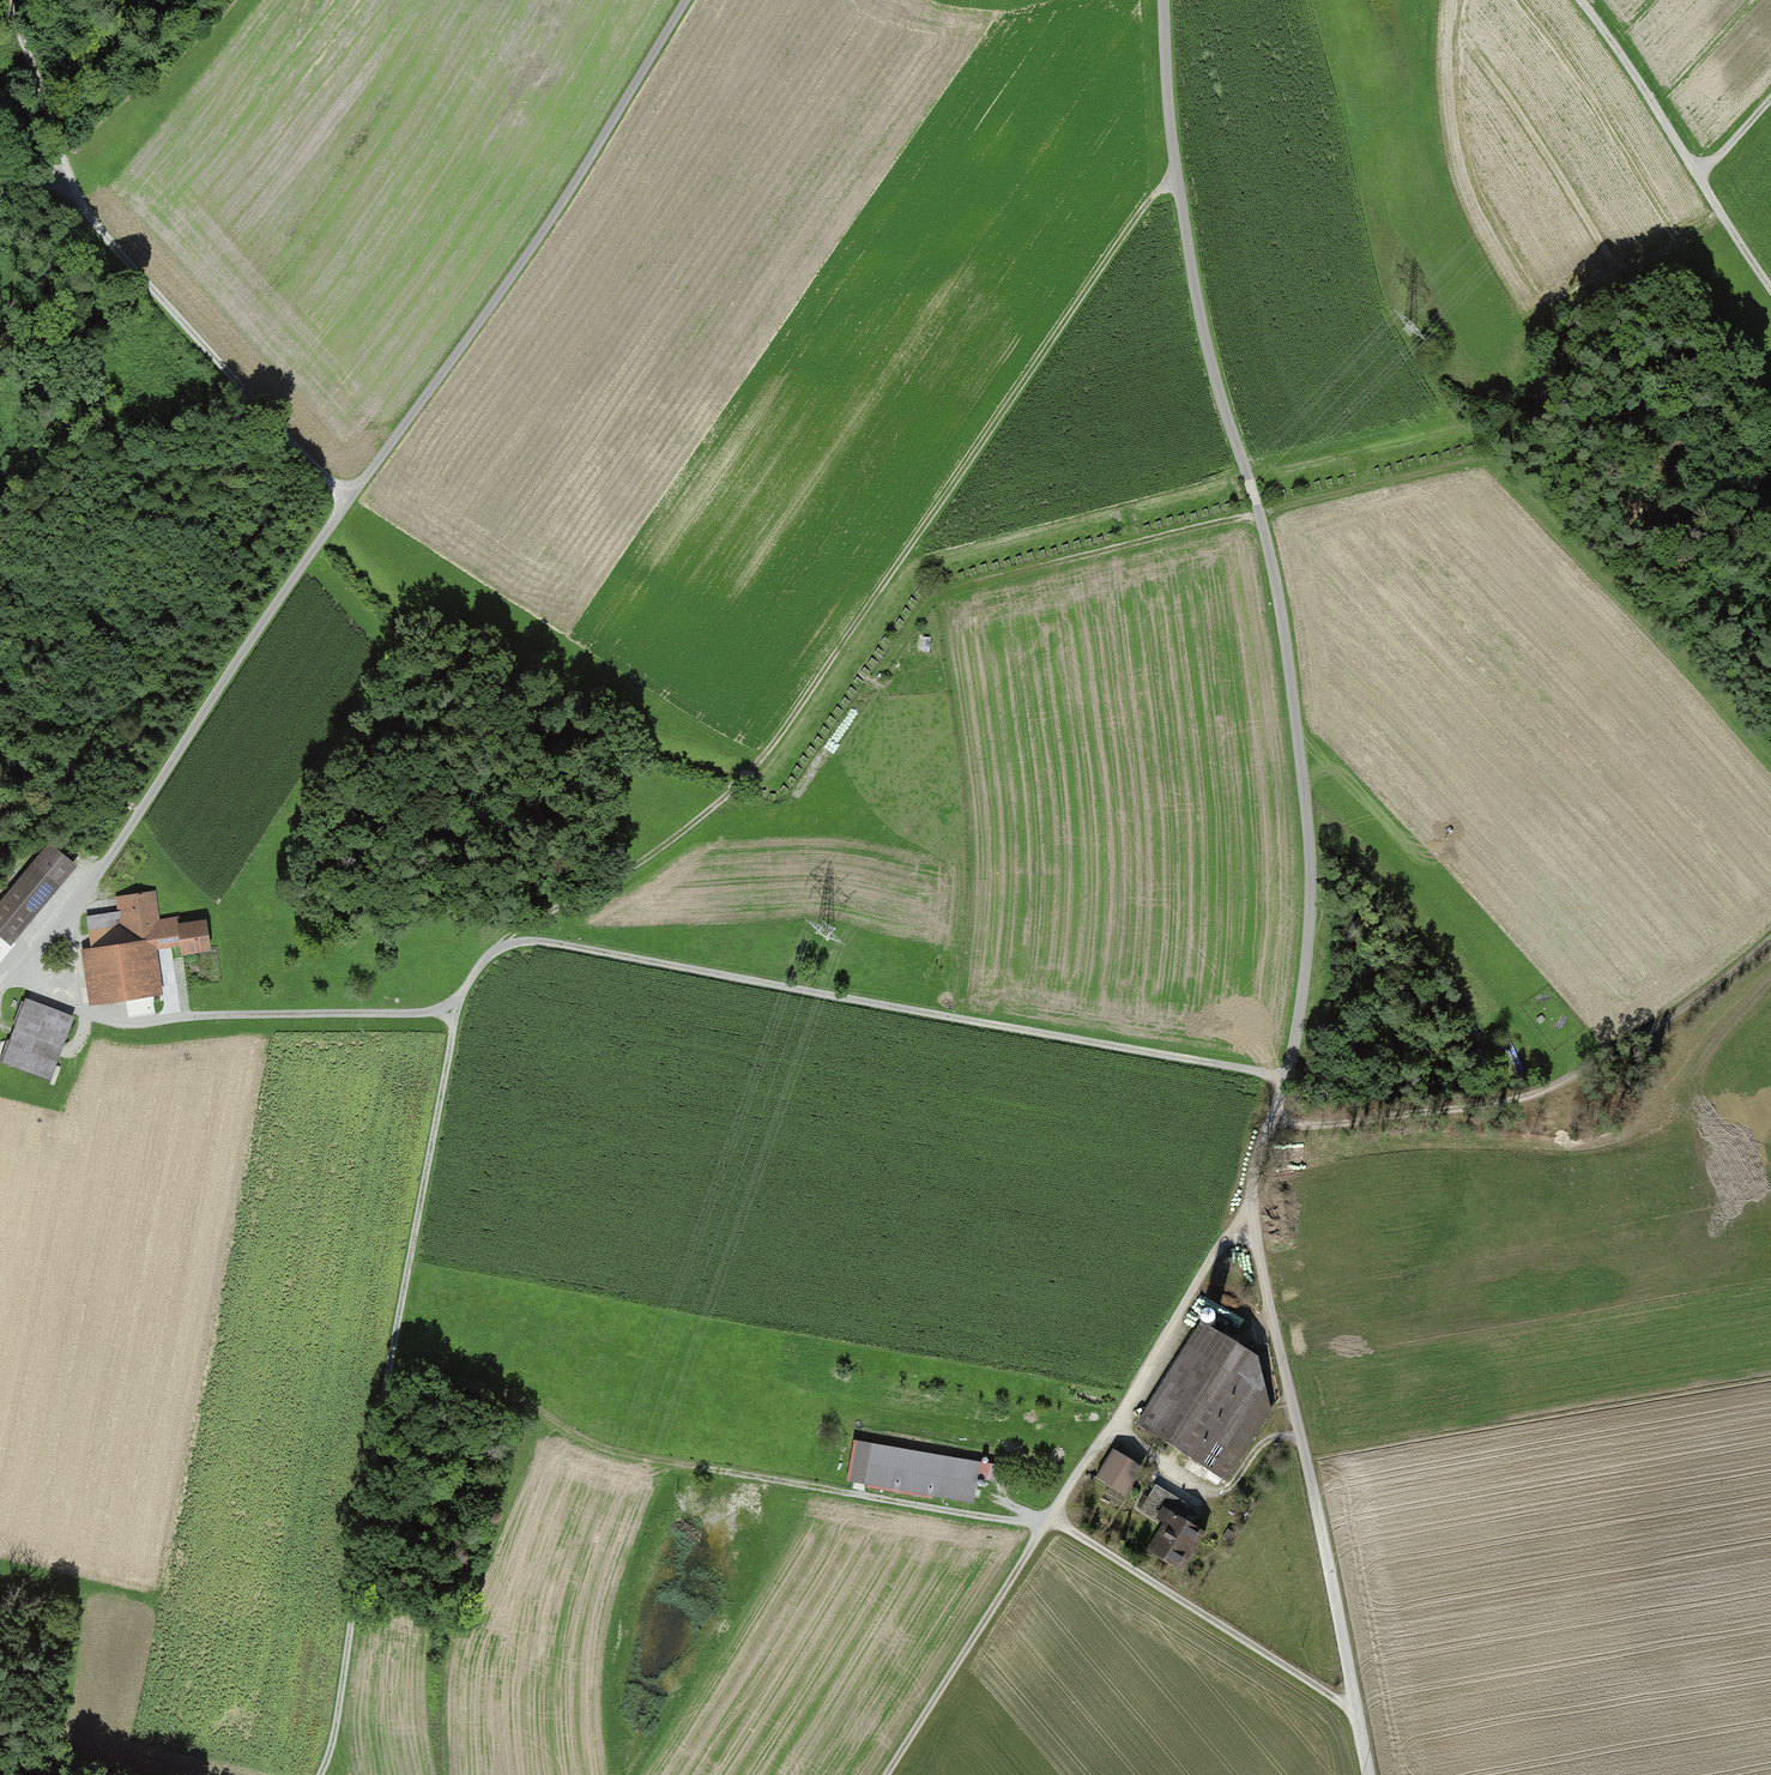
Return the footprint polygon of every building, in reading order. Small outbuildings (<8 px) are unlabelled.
[(832,736),(819,755),(828,760),(841,742),(832,736)] [(49,843),(0,903),(0,939),(12,948),(78,867),(49,843)] [(90,950),(82,951),(89,1008),(161,998),(155,951),(179,948),(181,957),(211,953),(207,921),(177,925),(176,918),(160,920),(157,893),(116,898),(118,912),(86,916),(90,950)] [(73,1019),(25,1001),(2,1065),(49,1083),(73,1019)] [(1301,1101),(1292,1098),(1290,1105),(1298,1108),(1301,1101)] [(1207,1323),(1209,1324),(1211,1323),(1212,1322),(1214,1321),(1215,1319),(1215,1317),(1214,1315),(1213,1313),(1212,1312),(1210,1312),(1208,1312),(1206,1312),(1204,1313),(1203,1315),(1203,1317),(1203,1319),(1204,1321),(1205,1322),(1207,1323)] [(1256,1365),(1198,1329),(1137,1424),(1226,1480),(1268,1415),(1256,1365)] [(980,1460),(854,1439),(846,1482),(973,1503),(980,1460)] [(1134,1471),(1115,1459),(1104,1475),(1124,1487),(1134,1471)] [(1197,1512),(1155,1486),(1141,1507),(1169,1525),(1151,1552),(1177,1568),(1200,1532),(1185,1522),(1188,1518),(1192,1521),(1197,1512)]
